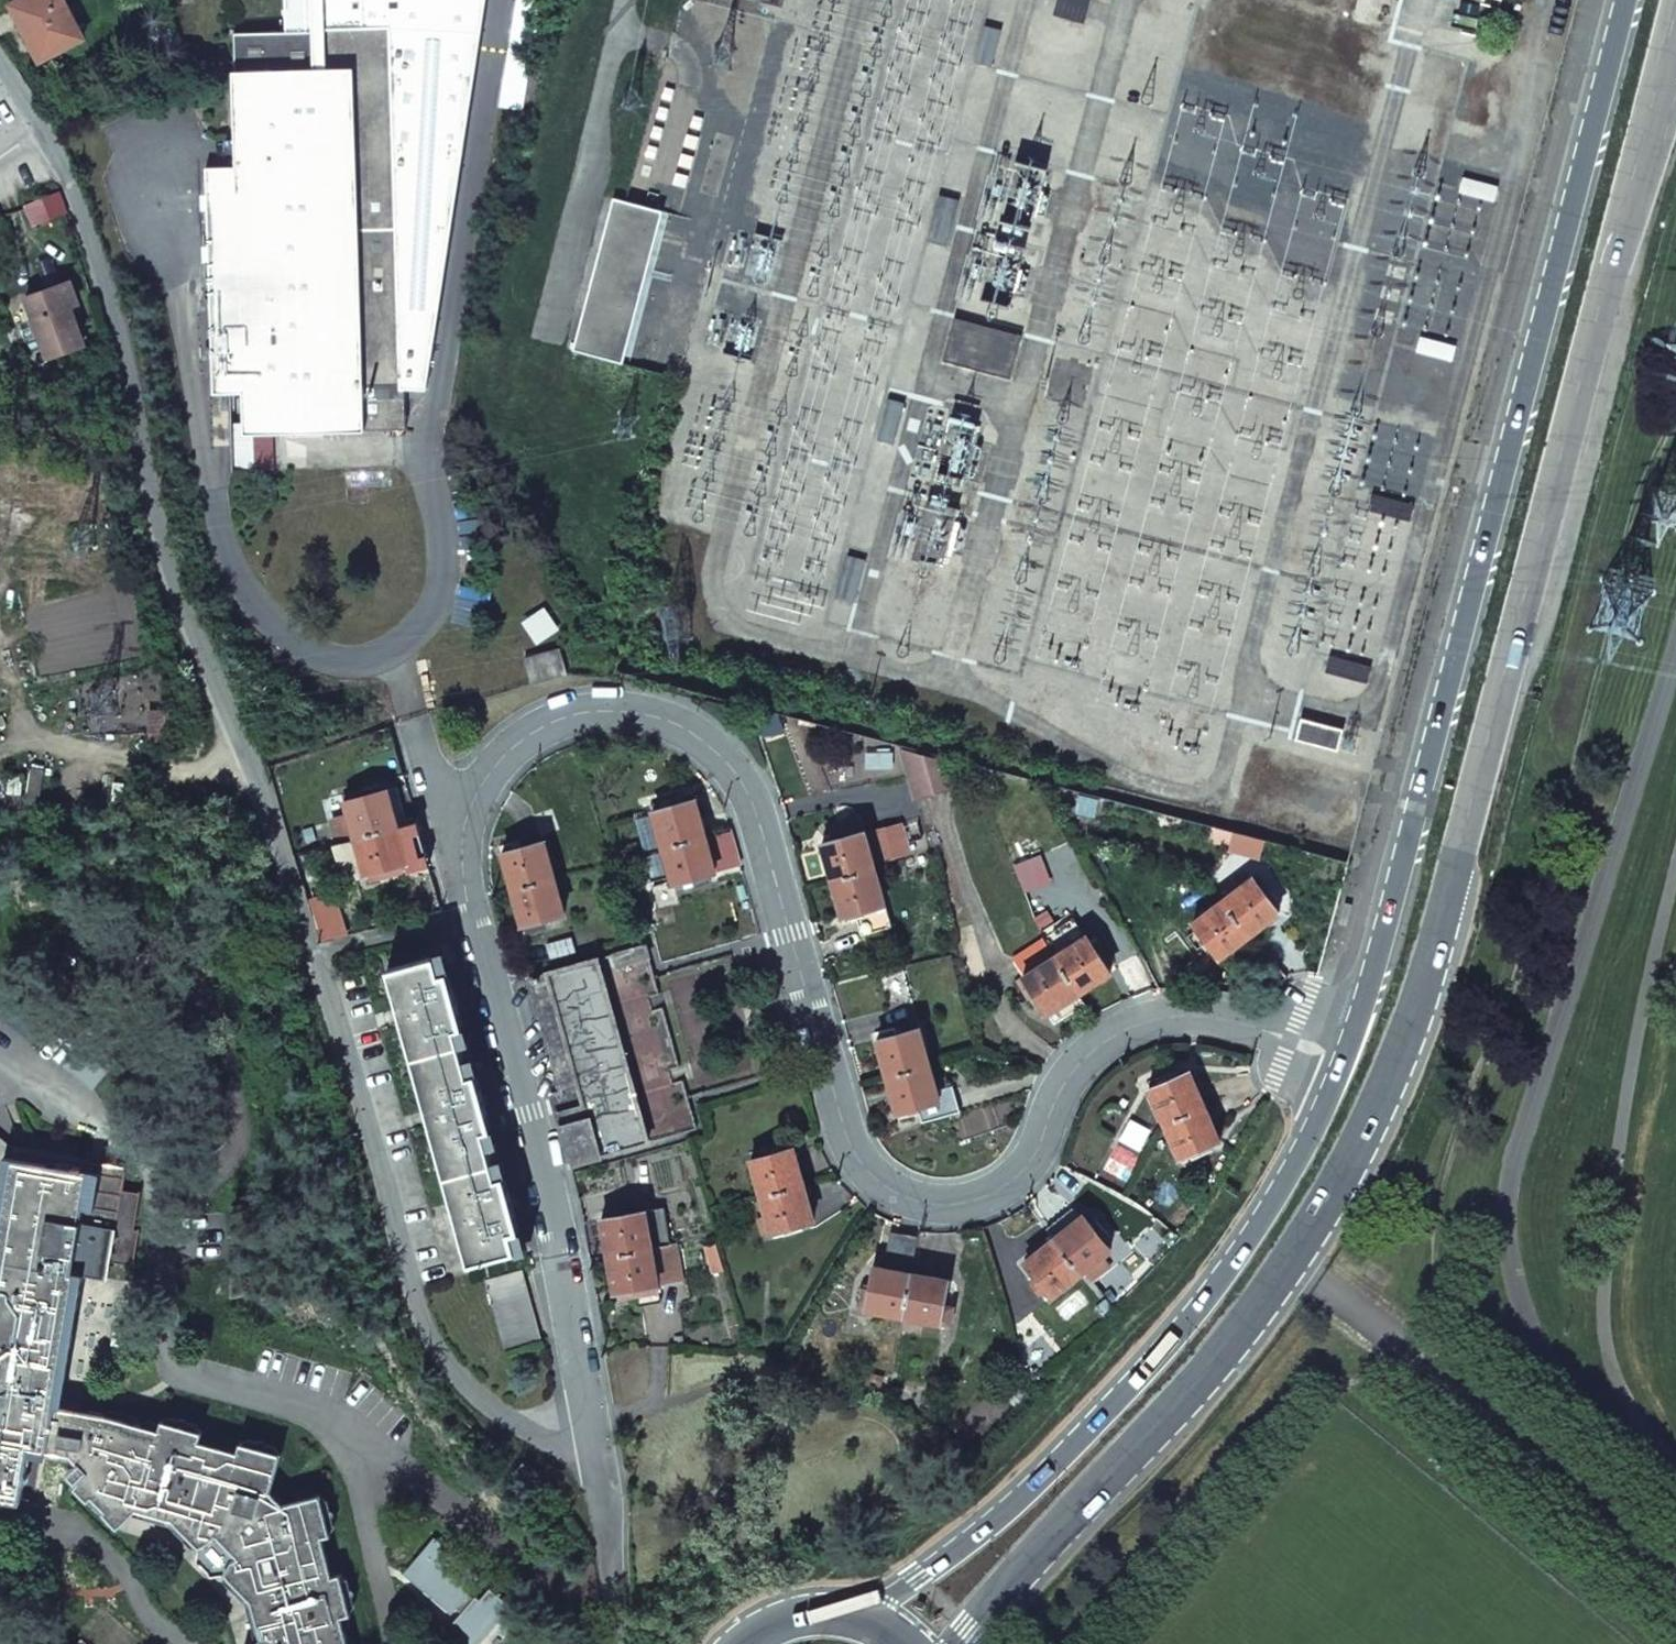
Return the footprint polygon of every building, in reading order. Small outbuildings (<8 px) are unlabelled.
[(46,59),(83,39),(61,0),(25,0),(12,7),(21,24),(20,24),(33,50),(39,47),(46,59)] [(244,434),(339,431),(340,451),(409,449),(409,429),(406,429),(398,236),(451,234),(487,0),(285,0),(285,32),(233,34),(237,167),(205,168),(211,395),(243,395),(244,434)] [(1055,12),(1082,19),(1088,0),(1059,0),(1055,12)] [(992,64),(1002,27),(985,23),(976,60),(992,64)] [(46,59),(39,47),(33,50),(40,63),(46,59)] [(1498,186),(1462,175),(1457,192),(1493,202),(1498,186)] [(60,191),(25,207),(33,224),(67,211),(60,191)] [(941,193),(929,238),(947,243),(959,198),(941,193)] [(623,364),(662,212),(628,203),(615,199),(575,351),(623,364)] [(54,288),(24,299),(45,358),(81,346),(71,319),(79,316),(67,283),(54,288)] [(945,358),(1012,375),(1023,333),(956,316),(945,358)] [(1413,351),(1454,362),(1459,346),(1417,335),(1413,351)] [(895,442),(906,401),(890,396),(879,438),(895,442)] [(1414,504),(1373,493),(1373,494),(1369,509),(1410,520),(1414,504)] [(851,554),(840,595),(856,599),(867,558),(851,554)] [(525,661),(532,684),(567,674),(560,650),(525,661)] [(1372,666),(1330,656),(1326,672),(1367,682),(1372,666)] [(1351,727),(1305,715),(1299,736),(1346,748),(1351,727)] [(900,750),(916,800),(954,788),(946,762),(900,750)] [(387,790),(398,827),(408,824),(397,787),(387,790)] [(387,790),(345,802),(356,838),(398,827),(387,790)] [(696,801),(653,812),(664,848),(706,836),(696,801)] [(334,820),(340,842),(356,838),(349,815),(334,820)] [(408,862),(367,874),(369,882),(420,867),(408,824),(398,827),(408,862)] [(868,835),(875,862),(910,853),(902,825),(868,835)] [(356,838),(367,874),(408,862),(398,827),(356,838)] [(834,841),(823,845),(832,880),(875,868),(865,832),(842,839),(841,832),(832,834),(834,841)] [(706,836),(664,848),(674,883),(717,872),(706,836)] [(340,842),(348,866),(362,861),(356,838),(340,842)] [(545,843),(503,854),(513,889),(555,878),(545,843)] [(1040,856),(1014,866),(1024,892),(1050,882),(1040,856)] [(875,868),(832,880),(843,916),(886,904),(875,868)] [(555,878),(513,889),(523,925),(565,913),(555,878)] [(1220,957),(1278,912),(1252,878),(1193,923),(1220,957)] [(320,894),(326,930),(347,927),(341,891),(320,894)] [(856,913),(862,935),(892,926),(886,904),(856,913)] [(1111,973),(1087,936),(1056,956),(1079,994),(1111,973)] [(1015,961),(1025,976),(1055,957),(1045,941),(1015,961)] [(1025,976),(1024,977),(1048,1014),(1079,994),(1056,956),(1055,957),(1025,976)] [(469,1263),(514,1250),(433,958),(389,970),(469,1263)] [(650,1143),(598,961),(530,979),(563,1093),(554,1096),(573,1164),(650,1143)] [(1055,1024),(1086,1004),(1079,994),(1048,1014),(1055,1024)] [(920,1028),(878,1040),(888,1076),(931,1064),(920,1028)] [(931,1064),(888,1076),(897,1112),(940,1100),(931,1064)] [(1164,1124),(1204,1107),(1190,1073),(1149,1091),(1164,1124)] [(1179,1158),(1219,1141),(1204,1107),(1164,1124),(1179,1158)] [(79,1291),(81,1274),(105,1278),(108,1261),(132,1265),(138,1230),(133,1229),(139,1194),(121,1191),(124,1173),(122,1173),(123,1167),(12,1148),(0,1138),(0,1437),(31,1443),(29,1453),(46,1456),(47,1450),(54,1404),(59,1405),(79,1291)] [(762,1195),(804,1184),(794,1149),(751,1160),(762,1195)] [(814,1220),(804,1184),(762,1195),(772,1231),(814,1220)] [(645,1211),(653,1248),(671,1244),(664,1208),(645,1211)] [(653,1248),(645,1211),(602,1219),(609,1256),(653,1248)] [(1074,1212),(1063,1220),(1068,1226),(1079,1218),(1074,1212)] [(1053,1239),(1080,1273),(1110,1250),(1082,1215),(1079,1218),(1068,1226),(1063,1220),(1051,1230),(1056,1237),(1053,1239)] [(891,1233),(885,1268),(912,1273),(919,1238),(891,1233)] [(1053,1296),(1080,1273),(1053,1239),(1025,1262),(1053,1296)] [(653,1248),(659,1285),(682,1281),(676,1244),(671,1245),(671,1244),(653,1248)] [(659,1285),(653,1248),(609,1256),(616,1293),(637,1289),(659,1285)] [(904,1316),(912,1273),(885,1268),(875,1266),(867,1310),(904,1316)] [(504,1350),(540,1340),(521,1272),(485,1282),(504,1350)] [(949,1280),(912,1273),(904,1316),(941,1323),(949,1280)] [(640,1306),(662,1302),(659,1285),(637,1289),(640,1306)] [(199,1544),(198,1558),(213,1573),(227,1572),(253,1598),(262,1635),(253,1643),(350,1643),(343,1615),(352,1612),(341,1571),(331,1574),(322,1536),(331,1533),(321,1492),(310,1495),(310,1487),(307,1480),(302,1474),(299,1470),(293,1466),(286,1463),(278,1462),(281,1452),(240,1441),(238,1450),(200,1439),(202,1430),(161,1419),(159,1428),(101,1412),(59,1405),(54,1404),(47,1450),(72,1454),(87,1470),(72,1484),(88,1500),(92,1496),(105,1509),(102,1511),(118,1527),(137,1508),(174,1518),(199,1544)] [(21,1502),(24,1486),(29,1478),(27,1470),(29,1453),(31,1443),(0,1437),(0,1499),(21,1502)] [(88,1500),(98,1510),(102,1511),(105,1509),(92,1496),(88,1500)] [(435,1540),(422,1556),(428,1561),(413,1579),(455,1614),(461,1608),(467,1613),(453,1630),(469,1643),(479,1643),(512,1605),(492,1588),(483,1600),(478,1596),(475,1599),(469,1594),(481,1579),(435,1540)] [(413,1579),(428,1561),(422,1556),(407,1574),(413,1579)]
